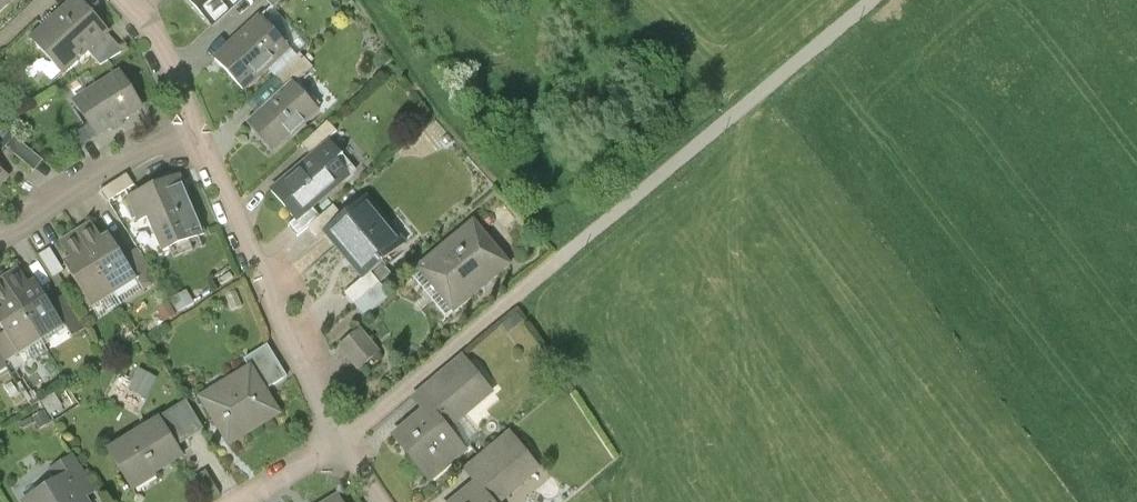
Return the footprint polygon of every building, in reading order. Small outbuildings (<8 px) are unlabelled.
[(21,0),(0,0),(0,19),(21,0)] [(109,37),(74,0),(31,41),(66,78),(90,54),(109,37)] [(217,26),(244,0),(192,0),(217,26)] [(275,9),(284,0),(267,0),(275,9)] [(273,9),(259,22),(288,51),(267,71),(275,80),(300,57),(310,49),(273,9)] [(259,22),(257,19),(212,62),(243,94),(267,71),(288,51),(259,22)] [(90,54),(101,67),(108,62),(124,53),(109,37),(90,54)] [(300,57),(275,80),(287,93),(296,85),(312,70),(300,57)] [(142,109),(120,74),(117,76),(74,103),(89,128),(96,138),(142,109)] [(261,118),(287,93),(275,80),(249,106),(261,118)] [(321,111),(296,85),(287,93),(261,118),(252,126),(278,153),(321,111)] [(301,148),(310,158),(329,141),(337,135),(328,125),(301,148)] [(96,138),(89,128),(67,142),(73,152),(96,138)] [(42,163),(14,141),(6,152),(34,174),(42,163)] [(346,161),(329,141),(310,158),(279,183),(306,215),(308,217),(315,212),(352,180),(341,166),(346,161)] [(9,179),(0,171),(0,190),(9,179)] [(133,189),(126,177),(102,193),(110,204),(133,189)] [(182,179),(130,201),(140,227),(149,223),(164,258),(208,240),(182,179)] [(404,247),(366,202),(343,221),(324,237),(363,282),(371,275),(404,247)] [(324,237),(343,221),(334,210),(322,221),(309,231),(319,242),(324,237)] [(309,231),(322,221),(315,212),(308,217),(306,215),(290,229),(299,239),(309,231)] [(103,244),(91,225),(76,235),(116,299),(138,286),(123,262),(109,241),(103,244)] [(510,270),(474,227),(419,273),(455,316),(510,270)] [(76,235),(60,245),(72,264),(66,267),(95,313),(116,299),(76,235)] [(50,253),(40,259),(54,281),(64,274),(50,253)] [(137,253),(123,262),(138,286),(144,295),(158,285),(137,253)] [(30,291),(18,272),(3,281),(43,345),(64,332),(49,309),(36,287),(30,291)] [(381,287),(371,275),(363,282),(345,297),(356,309),(381,287)] [(0,282),(0,325),(6,335),(20,357),(21,359),(43,345),(3,281),(0,282)] [(138,286),(116,299),(122,309),(144,295),(138,286)] [(391,299),(381,287),(356,309),(365,321),(391,299)] [(116,299),(95,313),(100,322),(122,309),(116,299)] [(63,300),(49,309),(64,332),(70,341),(83,333),(63,300)] [(174,318),(167,308),(157,314),(164,324),(174,318)] [(64,332),(43,345),(49,354),(70,341),(64,332)] [(380,355),(359,332),(340,349),(361,372),(380,355)] [(0,339),(0,359),(5,367),(20,357),(6,335),(0,339)] [(43,345),(21,359),(27,368),(49,354),(43,345)] [(245,365),(249,372),(252,370),(265,392),(285,379),(268,351),(245,365)] [(497,394),(466,356),(414,398),(427,414),(396,439),(430,480),(465,452),(449,433),(497,394)] [(12,378),(5,367),(0,359),(0,385),(12,378)] [(265,392),(252,370),(249,372),(201,401),(229,447),(280,416),(265,392)] [(156,382),(139,373),(130,392),(146,400),(156,382)] [(188,406),(160,423),(177,451),(205,434),(188,406)] [(51,424),(44,414),(35,419),(42,430),(51,424)] [(177,451),(160,423),(113,451),(139,492),(157,481),(155,478),(184,461),(177,451)] [(509,436),(464,475),(475,487),(457,501),(505,501),(540,472),(509,436)] [(59,481),(62,479),(76,501),(91,501),(97,498),(72,459),(53,471),(59,481)] [(62,479),(59,481),(26,501),(76,501),(62,479)]
